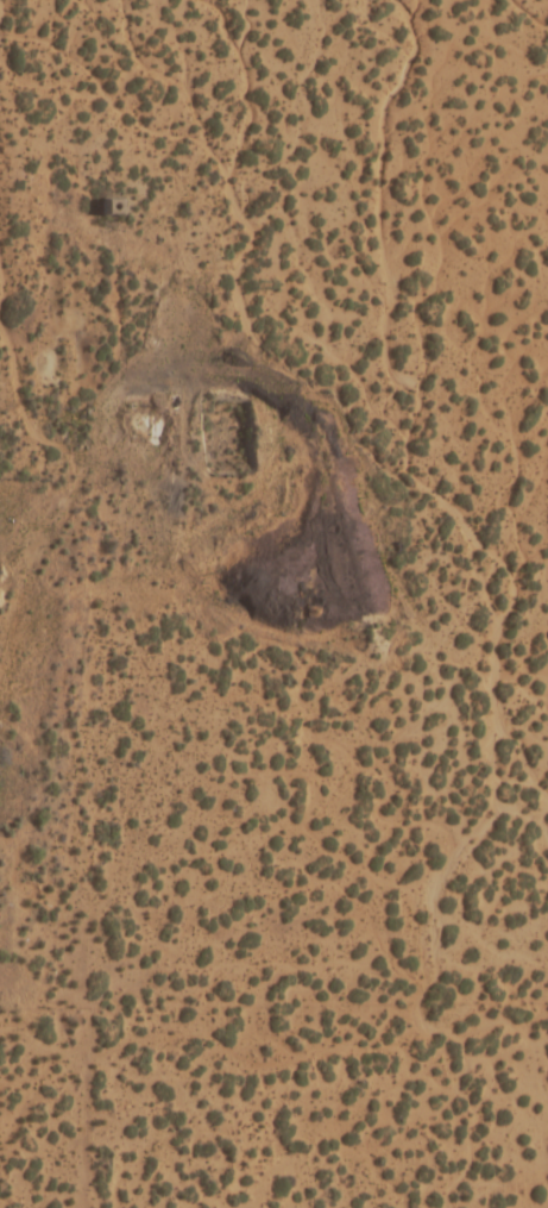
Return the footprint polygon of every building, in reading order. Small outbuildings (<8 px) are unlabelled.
[(122,201),(102,201),(102,216),(122,216),(122,201)]
